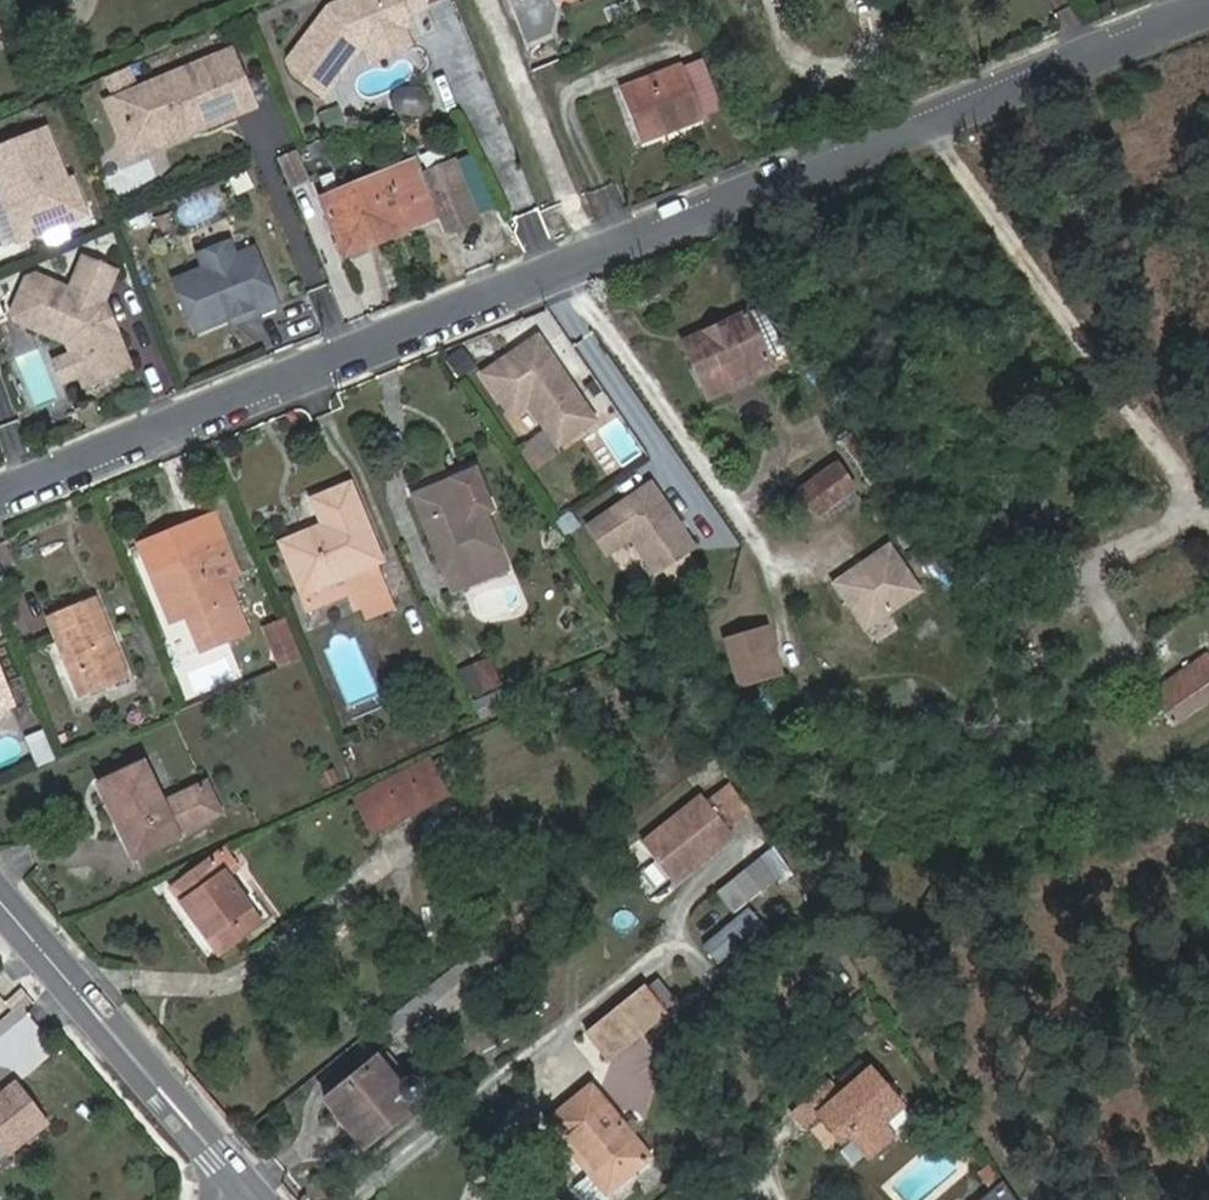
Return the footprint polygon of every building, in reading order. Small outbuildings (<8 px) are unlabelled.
[(326,97),(363,47),(406,28),(408,15),(425,7),(426,0),(361,0),(334,12),(292,63),(296,77),(326,97)] [(406,28),(363,47),(370,64),(413,45),(406,28)] [(234,50),(116,95),(127,126),(152,137),(187,124),(189,127),(196,125),(197,130),(256,108),(234,50)] [(704,62),(688,68),(707,119),(725,113),(704,62)] [(707,119),(688,68),(625,92),(646,142),(707,119)] [(114,93),(138,82),(132,69),(108,80),(114,93)] [(416,86),(395,92),(402,118),(423,112),(416,86)] [(127,126),(116,95),(107,98),(128,156),(197,130),(196,125),(189,127),(187,124),(152,137),(127,126)] [(320,111),(329,133),(349,126),(340,104),(320,111)] [(7,201),(16,222),(32,230),(88,206),(75,175),(69,178),(47,126),(0,146),(0,184),(2,189),(6,188),(11,200),(7,201)] [(298,153),(281,160),(293,189),(310,181),(298,153)] [(416,160),(323,200),(348,257),(441,219),(447,233),(480,220),(456,161),(422,175),(416,160)] [(6,188),(2,189),(7,201),(11,200),(6,188)] [(32,230),(16,222),(23,239),(90,211),(88,206),(32,230)] [(201,254),(207,268),(238,256),(233,242),(201,254)] [(238,256),(207,268),(176,281),(198,333),(233,319),(259,309),(261,315),(281,307),(257,248),(238,256)] [(105,311),(109,303),(105,302),(118,268),(84,256),(72,289),(37,275),(29,279),(16,313),(20,322),(71,344),(75,354),(85,378),(88,388),(135,370),(120,330),(111,327),(105,311)] [(120,330),(109,303),(105,311),(111,327),(120,330)] [(235,325),(261,315),(259,309),(233,319),(235,325)] [(686,345),(690,356),(754,328),(748,316),(686,345)] [(690,356),(710,400),(773,371),(754,328),(690,356)] [(601,414),(544,330),(483,371),(515,418),(530,408),(556,445),(601,414)] [(85,378),(75,354),(58,360),(68,386),(85,378)] [(773,371),(710,400),(715,411),(778,383),(773,371)] [(800,493),(818,518),(835,507),(856,492),(837,466),(800,493)] [(409,497),(447,591),(493,573),(485,554),(497,549),(482,513),(479,506),(484,504),(472,474),(470,473),(409,497)] [(657,477),(589,523),(612,557),(636,540),(662,578),(706,549),(657,477)] [(280,546),(301,595),(350,575),(353,582),(345,587),(349,598),(354,610),(363,606),(368,619),(392,608),(385,597),(372,565),(380,562),(350,487),(313,501),(323,528),(280,546)] [(487,511),(484,504),(479,506),(482,513),(487,511)] [(818,518),(825,528),(842,516),(835,507),(818,518)] [(148,581),(161,612),(179,604),(184,618),(198,653),(243,634),(224,584),(235,579),(223,547),(192,559),(196,568),(174,577),(171,571),(148,581)] [(485,554),(493,573),(505,569),(497,549),(485,554)] [(170,568),(171,571),(174,577),(196,568),(192,559),(170,568)] [(350,575),(301,595),(310,613),(349,598),(345,587),(353,582),(350,575)] [(36,623),(68,705),(117,686),(84,604),(36,623)] [(179,604),(161,612),(167,624),(184,618),(179,604)] [(263,631),(270,648),(287,641),(281,623),(263,631)] [(726,646),(733,680),(749,676),(748,670),(770,665),(764,639),(726,646)] [(287,641),(270,648),(277,666),(295,658),(287,641)] [(472,696),(504,682),(492,654),(460,668),(472,696)] [(1157,706),(1169,723),(1208,695),(1208,662),(1204,655),(1184,668),(1193,680),(1157,706)] [(749,676),(733,680),(735,692),(773,684),(770,665),(748,670),(749,676)] [(1148,693),(1157,706),(1193,680),(1184,668),(1148,693)] [(473,698),(482,718),(510,707),(501,686),(473,698)] [(39,765),(56,758),(45,729),(28,735),(39,765)] [(157,802),(139,762),(93,784),(127,857),(174,837),(172,833),(217,813),(203,782),(157,802)] [(433,772),(388,798),(402,822),(446,796),(433,772)] [(736,833),(706,795),(647,842),(677,880),(736,833)] [(221,872),(211,860),(171,891),(180,902),(217,875),(221,872)] [(716,896),(728,911),(755,889),(744,874),(716,896)] [(218,953),(257,924),(238,900),(229,889),(217,875),(180,902),(179,903),(218,953)] [(229,889),(238,900),(247,894),(238,882),(229,889)] [(765,933),(750,914),(703,951),(717,969),(765,933)] [(671,1009),(650,982),(601,1022),(600,1020),(584,1034),(605,1062),(671,1009)] [(452,1016),(432,992),(378,1036),(390,1050),(396,1046),(404,1054),(452,1016)] [(340,1117),(362,1145),(410,1108),(413,1105),(417,1099),(416,1092),(411,1086),(407,1084),(396,1085),(394,1087),(374,1064),(321,1104),(335,1121),(340,1117)] [(840,1129),(848,1139),(866,1162),(890,1141),(881,1127),(901,1111),(870,1074),(840,1100),(827,1084),(793,1114),(805,1130),(817,1120),(830,1136),(840,1129)] [(7,1153),(46,1125),(15,1083),(0,1095),(0,1144),(7,1153)] [(587,1174),(603,1194),(646,1158),(588,1088),(545,1123),(587,1174)] [(881,1127),(890,1141),(912,1124),(901,1111),(881,1127)] [(358,1149),(362,1145),(340,1117),(335,1121),(358,1149)] [(841,1148),(848,1139),(840,1129),(830,1136),(841,1148)] [(976,1178),(986,1191),(998,1182),(986,1169),(976,1178)] [(571,1188),(581,1199),(596,1199),(603,1194),(587,1174),(571,1188)] [(985,1199),(1015,1199),(1003,1185),(985,1199)]
